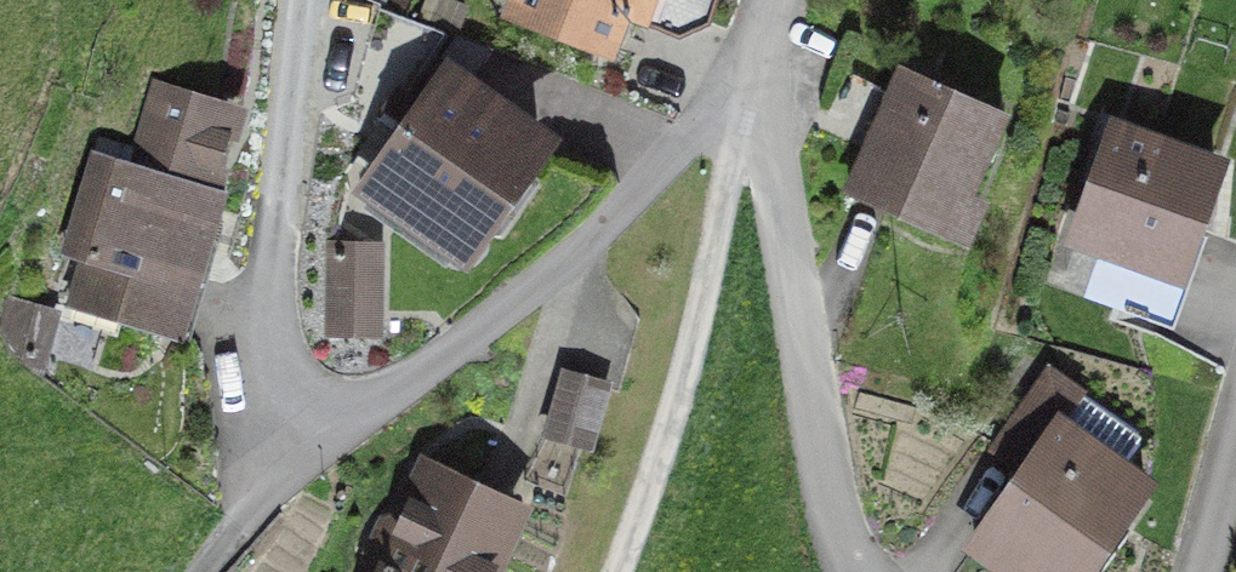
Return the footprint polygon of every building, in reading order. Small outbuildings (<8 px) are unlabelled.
[(639,0),(473,0),(618,54),(639,0)] [(348,186),(460,260),(548,128),(435,54),(348,186)] [(1016,117),(891,66),(840,190),(964,242),(1016,117)] [(173,328),(250,92),(184,71),(156,158),(109,143),(74,251),(119,265),(106,307),(173,328)] [(1225,162),(1107,120),(1065,238),(1183,280),(1225,162)] [(330,246),(328,337),(384,338),(386,247),(330,246)] [(55,309),(15,298),(3,342),(43,353),(55,309)] [(562,365),(540,434),(587,449),(609,380),(562,365)] [(1010,571),(1065,571),(1140,468),(1049,402),(955,533),(1010,571)] [(523,496),(419,452),(367,571),(490,571),(523,496)]
